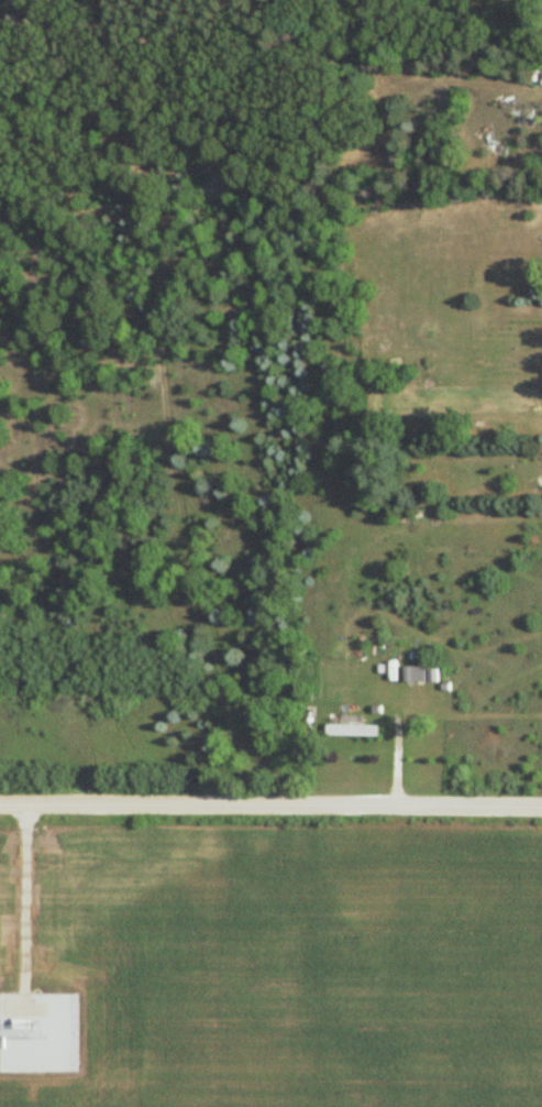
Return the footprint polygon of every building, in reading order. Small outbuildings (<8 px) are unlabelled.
[(424,668),(407,668),(407,682),(424,682),(424,668)] [(378,725),(327,725),(327,737),(378,737),(378,725)]
